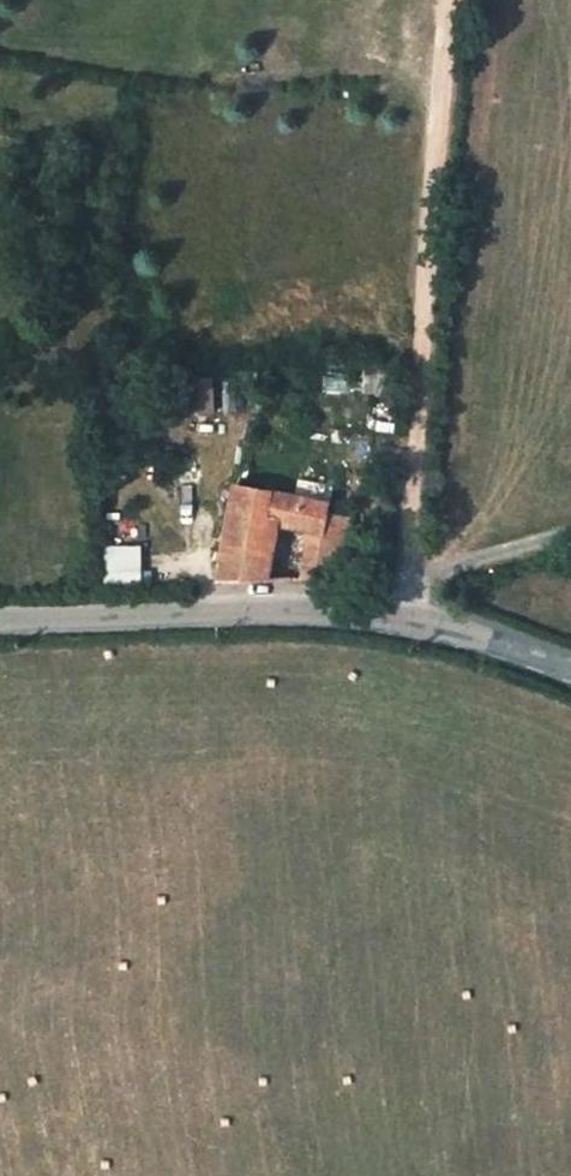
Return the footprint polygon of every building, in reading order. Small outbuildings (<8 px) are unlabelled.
[(321,375),(319,429),(368,430),(370,377),(321,375)] [(228,487),(212,589),(257,586),(262,523),(295,528),(293,583),(327,581),(332,533),(333,514),(326,512),(327,504),(318,502),(319,497),(228,487)] [(143,587),(143,547),(104,547),(104,587),(143,587)]
